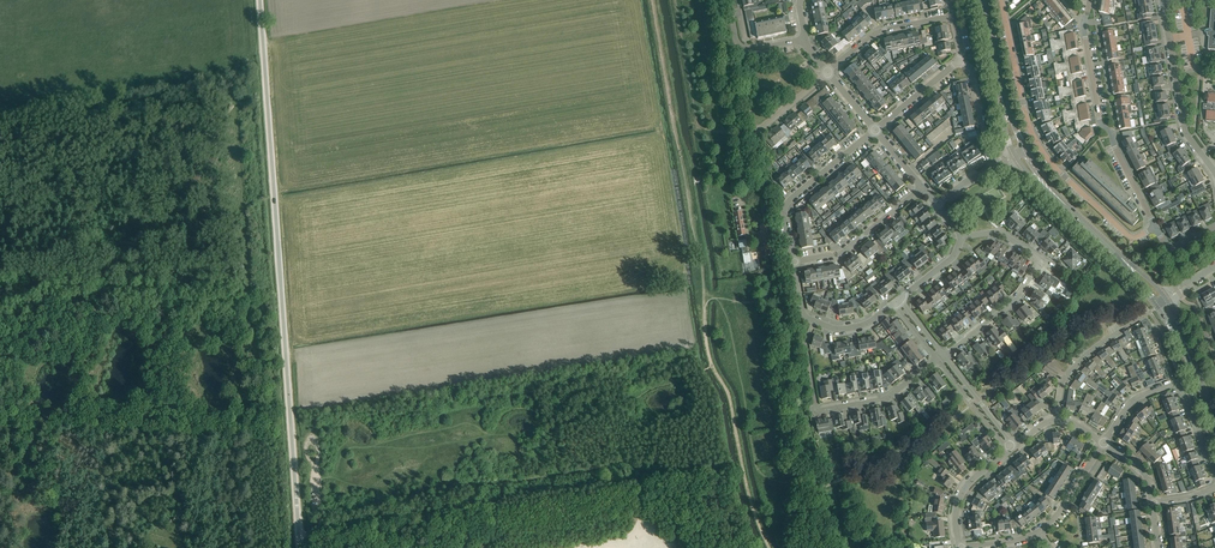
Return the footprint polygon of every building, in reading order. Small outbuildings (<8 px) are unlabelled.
[(744,7),(750,6),(750,9),(752,9),(758,8),(757,0),(742,0),(744,7)] [(1057,0),(1056,0),(1048,6),(1052,11),(1060,5),(1057,0)] [(1140,8),(1152,6),(1151,0),(1135,0),(1135,4),(1139,3),(1140,8)] [(918,3),(918,1),(912,2),(914,13),(920,12),(920,11),(918,3)] [(811,5),(813,11),(824,9),(826,8),(827,8),(826,3),(824,2),(822,2),(811,5)] [(912,2),(906,3),(908,14),(914,13),(912,2)] [(882,19),(888,18),(886,7),(885,3),(879,4),(880,8),(882,19)] [(886,7),(888,18),(894,17),(893,11),(892,3),(889,4),(890,6),(886,7)] [(906,3),(900,4),(902,15),(908,14),(906,3)] [(896,17),(902,15),(900,4),(894,6),(895,11),(896,17)] [(1064,9),(1060,5),(1052,11),(1049,13),(1053,18),(1054,18),(1064,9)] [(1111,7),(1100,5),(1100,6),(1099,12),(1103,13),(1102,15),(1104,26),(1113,24),(1111,15),(1110,14),(1111,7)] [(1152,6),(1140,8),(1141,14),(1137,14),(1138,20),(1151,18),(1151,17),(1150,17),(1150,14),(1153,13),(1152,6)] [(824,9),(826,8),(824,9),(813,11),(814,17),(825,15),(824,9)] [(880,8),(874,10),(875,15),(876,21),(882,19),(880,8)] [(1069,14),(1064,9),(1054,18),(1058,23),(1069,14)] [(1211,10),(1210,28),(1206,29),(1207,36),(1209,36),(1208,49),(1214,50),(1214,10),(1211,10)] [(858,15),(861,18),(868,27),(873,23),(863,11),(858,15)] [(1073,20),(1069,14),(1058,23),(1062,28),(1064,27),(1067,30),(1073,29),(1072,25),(1070,22),(1073,20)] [(826,21),(825,15),(814,17),(815,23),(826,21)] [(1017,31),(1018,32),(1029,29),(1031,28),(1029,17),(1027,17),(1027,15),(1020,20),(1021,24),(1017,25),(1018,31),(1017,31)] [(755,25),(755,28),(756,31),(757,34),(757,37),(758,39),(763,38),(762,36),(764,35),(765,37),(770,36),(769,34),(771,34),(772,36),(772,34),(774,33),(774,35),(784,33),(784,31),(786,31),(785,25),(789,24),(788,17),(783,18),(783,20),(755,25)] [(861,18),(856,22),(863,31),(868,27),(861,18)] [(858,35),(863,31),(856,22),(854,20),(849,24),(851,26),(858,35)] [(1141,22),(1144,34),(1157,32),(1155,24),(1152,25),(1151,21),(1153,21),(1153,20),(1141,22)] [(815,23),(816,29),(827,27),(826,21),(815,23)] [(854,38),(858,35),(851,26),(846,30),(854,38)] [(935,28),(937,35),(947,33),(946,26),(935,28)] [(820,34),(829,33),(827,27),(816,29),(818,35),(820,34)] [(1103,32),(1104,39),(1116,37),(1114,31),(1113,27),(1112,28),(1106,29),(1106,32),(1103,32)] [(1019,38),(1030,36),(1029,29),(1018,32),(1020,38),(1019,38)] [(1073,29),(1067,30),(1058,32),(1059,35),(1060,35),(1061,39),(1054,40),(1052,39),(1049,40),(1050,46),(1077,41),(1076,35),(1074,36),(1073,29)] [(845,38),(842,40),(846,45),(854,38),(846,30),(842,34),(845,38)] [(1158,40),(1157,32),(1144,34),(1146,46),(1154,45),(1157,44),(1155,44),(1155,40),(1158,40)] [(829,33),(820,34),(821,38),(823,41),(821,42),(824,46),(823,47),(824,48),(834,39),(830,34),(829,33)] [(909,47),(914,46),(912,33),(910,33),(910,34),(906,35),(909,47)] [(913,33),(912,33),(914,46),(920,45),(924,44),(923,38),(922,35),(918,36),(918,33),(915,33),(913,34),(913,33)] [(948,40),(947,33),(937,35),(938,41),(935,42),(936,46),(944,44),(949,43),(944,44),(943,41),(948,40)] [(899,37),(895,37),(897,50),(903,48),(900,35),(899,35),(899,37)] [(903,48),(909,47),(906,35),(902,36),(902,35),(900,35),(903,48)] [(1020,44),(1032,42),(1031,38),(1034,37),(1033,35),(1030,36),(1019,38),(1020,38),(1021,44),(1020,44)] [(886,52),(892,51),(889,37),(887,38),(888,39),(883,40),(885,46),(881,46),(878,49),(884,56),(886,54),(886,52)] [(891,37),(889,37),(892,51),(897,50),(895,37),(891,38),(891,37)] [(1105,46),(1117,45),(1116,37),(1104,39),(1105,46)] [(831,49),(834,47),(837,45),(838,44),(834,39),(824,48),(825,49),(826,48),(829,52),(831,49)] [(1062,53),(1062,56),(1077,53),(1076,47),(1078,47),(1077,41),(1050,46),(1051,52),(1054,51),(1056,49),(1062,48),(1063,53),(1062,53)] [(1033,48),(1032,42),(1020,44),(1021,44),(1022,50),(1021,50),(1021,51),(1033,48)] [(944,44),(936,46),(937,51),(938,56),(946,55),(945,51),(951,50),(949,43),(944,44)] [(1118,52),(1117,45),(1105,46),(1107,54),(1118,52)] [(1146,46),(1144,46),(1146,57),(1160,54),(1160,50),(1158,50),(1158,47),(1154,48),(1154,45),(1146,46)] [(1033,48),(1021,51),(1022,51),(1024,57),(1034,55),(1033,48)] [(868,52),(877,62),(881,58),(884,56),(878,49),(875,51),(873,49),(870,52),(869,51),(868,52)] [(877,62),(868,52),(867,53),(868,54),(864,56),(868,61),(872,66),(877,62)] [(1111,60),(1112,63),(1119,62),(1119,59),(1118,52),(1107,54),(1108,61),(1111,60)] [(1053,63),(1054,69),(1081,65),(1080,59),(1078,59),(1077,53),(1062,56),(1063,59),(1064,58),(1065,63),(1058,64),(1056,63),(1053,63)] [(1149,66),(1151,66),(1157,65),(1157,62),(1160,61),(1160,58),(1161,58),(1160,54),(1146,57),(1147,63),(1149,63),(1149,66)] [(924,60),(931,68),(937,62),(935,59),(933,61),(929,56),(924,60)] [(1029,64),(1029,68),(1038,66),(1040,65),(1038,56),(1024,58),(1025,65),(1029,64)] [(926,72),(931,68),(924,60),(920,64),(926,72)] [(1110,73),(1122,71),(1121,71),(1125,70),(1124,61),(1119,62),(1112,63),(1112,66),(1109,67),(1110,73)] [(846,72),(848,76),(858,68),(854,63),(844,72),(845,73),(846,72)] [(921,75),(926,72),(920,64),(915,68),(921,75)] [(1161,64),(1157,65),(1151,66),(1153,75),(1149,75),(1150,79),(1153,78),(1160,77),(1159,77),(1159,74),(1162,73),(1162,69),(1163,69),(1162,65),(1161,65),(1161,64)] [(1067,79),(1081,77),(1080,71),(1082,70),(1081,65),(1054,69),(1055,75),(1059,75),(1060,73),(1066,72),(1067,76),(1066,76),(1067,79)] [(1029,68),(1026,68),(1027,75),(1031,75),(1031,78),(1037,77),(1040,77),(1038,66),(1029,68)] [(861,72),(858,68),(848,76),(851,79),(850,80),(851,81),(861,72)] [(921,75),(915,68),(910,71),(916,79),(921,75)] [(912,83),(916,79),(910,71),(905,75),(908,79),(912,83)] [(1123,79),(1122,71),(1110,73),(1111,80),(1123,79)] [(853,81),(856,85),(865,77),(861,72),(851,81),(852,82),(853,81)] [(902,74),(897,78),(905,87),(908,85),(909,86),(910,84),(906,80),(902,74)] [(1154,90),(1162,89),(1161,86),(1165,85),(1164,81),(1165,81),(1164,77),(1163,77),(1163,76),(1159,77),(1160,77),(1153,78),(1155,87),(1153,87),(1154,90)] [(869,81),(865,77),(856,85),(858,88),(857,88),(858,90),(869,81)] [(1057,87),(1059,93),(1085,88),(1084,82),(1082,83),(1081,77),(1067,79),(1067,82),(1068,82),(1069,87),(1063,88),(1061,86),(1057,87)] [(902,90),(905,87),(897,78),(893,81),(901,92),(903,91),(902,90)] [(1033,86),(1034,90),(1046,87),(1045,82),(1041,83),(1040,78),(1028,80),(1030,87),(1033,86)] [(1111,80),(1113,88),(1124,86),(1123,79),(1111,80)] [(860,90),(863,93),(872,86),(869,81),(858,90),(859,91),(860,90)] [(901,92),(893,81),(888,85),(889,87),(892,90),(893,91),(896,95),(899,92),(900,93),(901,92)] [(954,93),(967,90),(965,84),(962,85),(962,81),(952,83),(952,87),(954,92),(954,93)] [(865,97),(866,99),(876,90),(872,86),(863,93),(865,97)] [(1125,93),(1124,86),(1113,88),(1114,95),(1117,94),(1118,97),(1125,96),(1125,95),(1125,93)] [(1047,93),(1046,87),(1034,90),(1030,90),(1032,97),(1035,96),(1036,100),(1044,98),(1043,94),(1047,93)] [(825,88),(820,92),(825,98),(822,100),(819,103),(821,105),(825,110),(834,102),(832,99),(833,98),(831,97),(828,99),(826,97),(827,96),(830,94),(825,88)] [(1085,88),(1059,93),(1060,99),(1063,98),(1064,97),(1071,95),(1071,100),(1070,100),(1071,103),(1085,100),(1084,94),(1086,94),(1085,88)] [(1156,94),(1157,102),(1164,101),(1167,100),(1168,99),(1168,95),(1166,95),(1166,92),(1162,92),(1162,89),(1154,90),(1154,94),(1156,94)] [(880,95),(876,90),(866,99),(867,100),(868,99),(870,102),(880,95)] [(968,96),(967,90),(954,93),(953,94),(955,96),(955,99),(958,98),(968,96)] [(1208,93),(1207,104),(1203,104),(1205,104),(1204,109),(1203,109),(1207,109),(1206,121),(1214,122),(1214,93),(1208,93)] [(938,94),(934,98),(940,106),(945,102),(942,99),(938,94)] [(1116,107),(1128,105),(1131,105),(1129,98),(1130,98),(1129,94),(1125,95),(1125,96),(1118,97),(1118,100),(1115,101),(1116,107)] [(883,99),(880,95),(870,102),(873,106),(872,106),(873,108),(883,99)] [(940,106),(934,98),(929,102),(935,110),(940,106)] [(887,103),(883,99),(873,108),(874,109),(875,108),(878,111),(887,103)] [(1038,109),(1039,112),(1047,110),(1050,109),(1048,103),(1046,104),(1045,100),(1033,103),(1035,110),(1038,109)] [(1086,107),(1085,100),(1071,103),(1071,106),(1072,106),(1073,110),(1067,111),(1065,110),(1062,110),(1063,117),(1089,112),(1088,106),(1086,107)] [(806,115),(803,118),(806,120),(809,118),(808,117),(814,113),(816,115),(817,115),(814,112),(814,113),(811,109),(813,107),(809,101),(806,103),(805,103),(803,105),(800,108),(806,115)] [(1158,105),(1159,112),(1170,110),(1170,106),(1168,106),(1168,104),(1164,104),(1164,101),(1157,102),(1156,102),(1156,106),(1158,105)] [(825,110),(828,114),(839,106),(838,105),(837,105),(834,102),(825,110)] [(935,110),(929,102),(924,106),(933,116),(933,115),(934,115),(936,114),(936,113),(937,112),(935,110)] [(969,102),(959,104),(957,105),(958,111),(960,110),(970,108),(969,102)] [(1116,107),(1117,115),(1129,113),(1128,105),(1116,107)] [(832,119),(842,111),(839,108),(840,107),(839,106),(828,114),(832,119)] [(932,116),(933,116),(924,106),(920,110),(926,118),(931,114),(932,116)] [(920,110),(915,113),(923,123),(921,121),(926,118),(920,110)] [(1049,116),(1047,110),(1039,112),(1036,113),(1037,120),(1041,119),(1042,122),(1048,121),(1050,120),(1049,116)] [(1170,110),(1159,112),(1160,119),(1154,120),(1154,124),(1167,121),(1167,118),(1170,117),(1170,115),(1171,114),(1170,110)] [(844,114),(842,111),(832,119),(836,123),(846,115),(845,113),(844,114)] [(791,115),(789,116),(799,129),(806,123),(804,121),(806,120),(803,118),(801,120),(795,112),(791,115)] [(1074,124),(1075,127),(1089,124),(1088,118),(1090,118),(1089,112),(1063,117),(1064,123),(1067,122),(1068,120),(1075,119),(1076,123),(1074,124)] [(918,127),(923,123),(915,113),(910,117),(914,122),(917,125),(918,127)] [(1130,120),(1129,113),(1117,115),(1119,122),(1130,120)] [(836,123),(839,128),(849,120),(846,117),(847,116),(846,115),(836,123)] [(799,129),(789,116),(786,118),(787,119),(783,122),(785,124),(782,126),(789,134),(792,132),(792,131),(797,127),(799,129)] [(843,132),(853,124),(852,122),(852,123),(849,120),(839,128),(843,132)] [(974,126),(973,120),(963,122),(964,128),(968,127),(974,126)] [(1131,128),(1130,120),(1119,122),(1120,130),(1131,128)] [(1047,131),(1048,134),(1048,135),(1056,131),(1051,121),(1040,127),(1044,133),(1047,131)] [(854,125),(853,124),(843,132),(847,137),(856,129),(853,125),(854,125)] [(1090,130),(1089,124),(1075,127),(1075,129),(1077,129),(1077,134),(1074,134),(1073,136),(1082,144),(1085,141),(1086,142),(1085,143),(1091,136),(1094,136),(1093,130),(1090,130)] [(893,132),(897,136),(905,130),(901,125),(893,132)] [(1164,139),(1174,135),(1173,133),(1173,132),(1173,131),(1171,131),(1170,128),(1167,129),(1165,125),(1159,126),(1157,126),(1160,133),(1161,132),(1164,139)] [(789,134),(782,126),(780,128),(778,126),(775,129),(774,128),(772,130),(783,143),(788,138),(788,139),(791,136),(789,134)] [(1065,126),(1061,128),(1066,137),(1070,135),(1065,126)] [(905,130),(897,136),(901,141),(909,135),(910,134),(906,129),(905,130)] [(777,148),(783,143),(772,130),(770,132),(770,133),(767,135),(768,137),(765,139),(772,148),(773,147),(774,148),(776,146),(777,148)] [(1061,140),(1056,131),(1048,135),(1048,134),(1045,136),(1048,142),(1051,141),(1053,144),(1058,141),(1061,140)] [(1125,148),(1134,143),(1131,138),(1133,137),(1132,131),(1122,132),(1123,138),(1125,138),(1126,140),(1122,142),(1125,148)] [(829,134),(824,138),(832,147),(835,145),(836,146),(837,145),(833,140),(832,138),(833,137),(830,133),(829,134)] [(909,135),(901,141),(904,146),(912,139),(909,135)] [(1174,135),(1164,139),(1167,146),(1166,146),(1169,152),(1176,147),(1173,144),(1176,142),(1175,139),(1176,138),(1175,137),(1174,136),(1174,135)] [(829,150),(832,147),(824,138),(820,142),(828,152),(829,151),(829,150)] [(912,139),(904,146),(908,151),(916,144),(912,139)] [(791,144),(787,148),(789,150),(795,145),(797,143),(794,140),(790,144),(791,144)] [(957,147),(952,140),(949,143),(953,149),(957,147)] [(1060,152),(1062,154),(1062,155),(1069,149),(1062,141),(1053,149),(1057,154),(1060,152)] [(820,142),(815,145),(823,155),(826,152),(827,153),(828,152),(820,142)] [(971,142),(965,146),(967,150),(975,160),(976,159),(977,160),(982,157),(976,146),(974,147),(973,145),(971,142)] [(1137,149),(1134,143),(1125,148),(1128,154),(1137,149)] [(912,155),(920,149),(916,144),(908,151),(912,155)] [(815,145),(811,149),(819,159),(820,158),(820,157),(823,155),(815,145)] [(1072,147),(1069,149),(1062,155),(1062,154),(1059,157),(1064,162),(1066,160),(1069,163),(1069,162),(1070,164),(1071,165),(1077,158),(1075,157),(1078,155),(1072,147)] [(1175,157),(1178,161),(1187,154),(1186,153),(1185,151),(1185,150),(1184,151),(1182,148),(1178,151),(1176,147),(1169,152),(1165,154),(1167,156),(1169,158),(1171,158),(1174,158),(1175,157)] [(819,159),(811,149),(803,155),(806,158),(809,163),(812,160),(814,162),(817,159),(818,160),(819,159)] [(868,165),(871,163),(879,156),(875,151),(873,152),(871,149),(862,157),(868,165)] [(920,149),(912,155),(916,160),(924,153),(920,149)] [(1128,154),(1131,159),(1140,155),(1137,149),(1128,154)] [(775,150),(773,152),(778,158),(781,156),(775,150)] [(970,164),(975,161),(967,150),(961,154),(959,156),(964,164),(966,162),(968,164),(970,163),(970,164)] [(966,166),(964,164),(959,156),(958,156),(960,155),(957,151),(950,157),(952,160),(959,170),(960,169),(961,169),(966,166)] [(1187,154),(1178,161),(1181,164),(1178,166),(1178,167),(1177,170),(1178,171),(1179,173),(1184,171),(1191,166),(1188,163),(1191,161),(1189,158),(1190,157),(1189,156),(1188,156),(1188,155),(1187,154)] [(1143,161),(1140,155),(1131,159),(1134,165),(1143,161)] [(798,160),(806,169),(809,167),(809,168),(811,166),(802,156),(798,160)] [(883,161),(879,156),(871,163),(875,168),(883,161)] [(931,162),(928,158),(926,160),(920,164),(923,168),(929,163),(931,162)] [(798,160),(793,164),(802,174),(803,173),(802,172),(806,169),(798,160)] [(946,164),(947,165),(954,175),(958,171),(959,170),(952,160),(946,164)] [(887,166),(888,165),(887,166),(883,161),(875,168),(879,173),(877,174),(887,166)] [(1146,167),(1143,161),(1134,165),(1137,171),(1146,167)] [(1077,164),(1072,169),(1133,226),(1134,225),(1138,220),(1136,218),(1137,216),(1134,213),(1136,210),(1133,207),(1131,206),(1129,204),(1127,202),(1129,200),(1128,200),(1129,199),(1123,194),(1089,162),(1086,165),(1084,167),(1082,164),(1080,166),(1077,164)] [(802,174),(793,164),(789,167),(797,177),(800,174),(800,175),(802,174)] [(794,179),(797,177),(789,167),(787,165),(785,166),(786,167),(783,169),(793,181),(794,180),(794,179)] [(850,167),(849,168),(857,178),(861,174),(857,170),(854,165),(850,168),(850,167)] [(877,174),(881,179),(892,170),(888,165),(887,166),(877,174)] [(937,170),(945,182),(950,178),(949,177),(950,176),(949,174),(952,172),(954,175),(947,165),(944,166),(943,166),(937,170)] [(1152,177),(1154,176),(1149,166),(1142,170),(1139,171),(1141,175),(1139,175),(1142,182),(1152,177)] [(1192,180),(1201,174),(1201,173),(1200,172),(1200,171),(1198,171),(1197,168),(1194,170),(1191,166),(1184,171),(1186,174),(1188,173),(1192,180)] [(857,178),(849,168),(847,169),(848,170),(845,172),(852,182),(857,178)] [(792,182),(793,181),(783,169),(784,171),(780,175),(788,184),(791,181),(792,182)] [(892,170),(881,179),(882,179),(884,177),(888,182),(885,184),(886,184),(896,175),(892,170)] [(940,186),(945,182),(937,170),(931,174),(932,176),(931,177),(940,186)] [(841,174),(840,175),(848,185),(852,182),(845,172),(842,175),(841,174)] [(1201,174),(1192,180),(1195,185),(1190,188),(1192,192),(1191,193),(1191,194),(1197,191),(1203,187),(1201,183),(1204,181),(1203,179),(1204,178),(1203,176),(1202,176),(1202,175),(1201,175),(1201,174)] [(785,187),(788,184),(780,175),(775,179),(776,179),(773,182),(780,190),(783,187),(784,189),(785,187)] [(839,177),(836,180),(844,189),(848,185),(840,175),(838,176),(839,177)] [(900,180),(896,175),(886,184),(890,189),(900,180)] [(1152,177),(1142,182),(1143,182),(1145,186),(1146,188),(1150,186),(1151,189),(1158,186),(1159,185),(1158,186),(1156,182),(1158,182),(1154,176),(1152,177)] [(832,182),(831,183),(839,193),(839,192),(840,194),(844,190),(843,189),(844,189),(836,180),(833,182),(832,182)] [(900,180),(890,189),(889,189),(891,192),(894,189),(896,192),(904,185),(900,180)] [(839,193),(831,183),(829,184),(830,184),(827,187),(835,196),(839,193)] [(1158,186),(1151,189),(1153,193),(1149,195),(1152,201),(1163,196),(1164,195),(1159,185),(1158,186)] [(830,200),(835,196),(827,187),(824,190),(823,189),(822,190),(830,200)] [(875,195),(873,197),(881,207),(882,206),(882,205),(885,203),(877,193),(878,193),(875,189),(872,192),(875,195)] [(826,204),(830,200),(822,190),(821,191),(821,192),(818,194),(826,204)] [(890,198),(885,192),(882,195),(887,201),(890,198)] [(814,196),(813,197),(821,207),(826,204),(818,194),(815,197),(814,196)] [(1166,201),(1163,196),(1152,201),(1155,207),(1160,205),(1161,209),(1168,205),(1172,203),(1170,199),(1166,201)] [(817,211),(821,207),(813,197),(812,198),(812,199),(809,202),(813,206),(817,211)] [(873,197),(868,201),(876,210),(879,207),(880,208),(881,207),(873,197)] [(868,201),(864,205),(872,214),(873,213),(876,210),(868,201)] [(913,211),(915,214),(920,211),(923,208),(919,202),(913,207),(913,206),(907,210),(910,213),(913,211)] [(1199,209),(1199,210),(1204,219),(1205,221),(1206,221),(1206,222),(1210,220),(1209,219),(1212,218),(1210,214),(1211,213),(1210,203),(1204,206),(1203,207),(1199,209)] [(871,216),(872,214),(864,205),(859,208),(867,217),(870,215),(871,216)] [(796,220),(808,218),(807,212),(806,212),(805,208),(796,210),(797,214),(796,214),(796,218),(795,219),(796,220)] [(864,220),(867,217),(859,208),(855,212),(863,222),(864,221),(864,220)] [(1199,221),(1204,219),(1199,210),(1198,211),(1198,209),(1192,212),(1191,210),(1186,213),(1188,216),(1192,224),(1194,227),(1195,227),(1198,225),(1201,224),(1199,221)] [(741,211),(734,212),(738,236),(740,236),(741,240),(738,241),(739,248),(741,248),(742,253),(744,262),(750,261),(748,251),(747,246),(741,211)] [(915,214),(912,216),(917,222),(919,219),(922,222),(928,218),(930,216),(925,211),(922,213),(920,211),(915,214)] [(1026,224),(1019,217),(1018,218),(1014,215),(1015,214),(1012,211),(1006,218),(1008,220),(1005,223),(1013,231),(1015,228),(1019,232),(1026,224)] [(855,212),(851,215),(858,225),(861,222),(862,223),(863,222),(855,212)] [(855,227),(858,225),(851,215),(846,219),(854,229),(856,228),(855,227)] [(898,218),(901,221),(904,224),(906,222),(905,220),(901,215),(898,218)] [(1192,224),(1188,216),(1187,217),(1186,215),(1180,218),(1179,217),(1176,219),(1178,223),(1181,230),(1183,233),(1183,232),(1183,233),(1187,231),(1189,229),(1188,227),(1192,224)] [(810,218),(808,218),(796,220),(796,222),(797,222),(798,226),(810,224),(811,223),(810,218)] [(930,220),(928,218),(922,222),(919,225),(923,230),(926,228),(929,230),(929,231),(933,227),(936,224),(932,219),(930,220)] [(846,219),(842,223),(849,232),(852,229),(853,230),(854,229),(846,219)] [(890,225),(893,228),(899,235),(907,228),(903,224),(904,224),(901,221),(898,224),(895,220),(890,225)] [(1177,232),(1181,230),(1178,223),(1177,224),(1175,221),(1169,224),(1170,225),(1166,228),(1168,232),(1171,238),(1172,238),(1172,239),(1176,237),(1176,236),(1178,235),(1177,232)] [(846,235),(849,232),(842,223),(837,226),(845,236),(847,235),(846,235)] [(769,242),(766,224),(759,225),(761,232),(758,233),(759,243),(769,242)] [(844,238),(845,236),(837,226),(833,230),(840,239),(843,237),(844,238)] [(893,228),(890,230),(887,227),(882,231),(888,239),(891,237),(893,239),(899,235),(893,228)] [(933,241),(934,239),(942,233),(943,233),(939,227),(935,230),(933,227),(929,231),(929,230),(926,233),(933,241)] [(1032,243),(1036,238),(1039,235),(1037,233),(1038,232),(1035,229),(1034,230),(1030,227),(1027,230),(1023,235),(1032,243)] [(1053,227),(1048,232),(1051,235),(1052,234),(1056,230),(1055,229),(1053,227)] [(837,242),(840,239),(833,230),(828,234),(833,239),(836,244),(838,243),(837,242)] [(889,241),(888,239),(882,231),(877,236),(879,239),(876,242),(877,242),(884,251),(882,249),(887,244),(886,243),(889,241)] [(942,233),(934,239),(937,242),(934,245),(935,245),(938,250),(946,244),(943,241),(947,238),(942,233)] [(1057,248),(1048,238),(1047,239),(1044,242),(1040,246),(1044,250),(1045,249),(1051,255),(1055,250),(1057,248)] [(987,247),(984,251),(987,253),(989,254),(990,253),(994,256),(1001,246),(995,241),(992,246),(991,247),(989,245),(989,244),(987,247)] [(879,255),(884,251),(877,242),(874,244),(871,242),(870,243),(869,242),(865,245),(873,255),(876,252),(879,255)] [(767,243),(761,244),(763,256),(769,255),(771,254),(769,244),(769,243),(767,243)] [(873,255),(865,245),(861,248),(862,249),(861,250),(863,253),(860,256),(867,265),(872,261),(870,257),(873,255)] [(921,251),(915,255),(923,265),(926,262),(926,261),(928,260),(924,255),(927,253),(921,246),(918,248),(921,251)] [(1007,250),(1001,246),(994,256),(1000,260),(999,261),(1003,263),(1007,257),(1004,255),(1007,250)] [(1076,252),(1072,249),(1067,254),(1069,256),(1065,261),(1070,265),(1069,266),(1072,269),(1076,266),(1075,265),(1079,260),(1073,255),(1076,252)] [(1010,259),(1007,257),(1003,263),(1001,266),(1004,268),(1005,265),(1006,266),(1007,264),(1013,268),(1020,258),(1014,254),(1010,259)] [(862,269),(867,265),(860,256),(857,258),(855,255),(853,256),(852,256),(849,259),(857,268),(860,266),(862,269)] [(923,265),(915,255),(910,260),(907,257),(904,259),(910,266),(913,264),(916,269),(919,267),(919,268),(923,265)] [(974,257),(968,261),(976,271),(982,267),(983,268),(986,265),(980,258),(980,259),(981,260),(978,262),(974,257)] [(1026,262),(1020,258),(1013,268),(1011,271),(1017,275),(1018,274),(1022,276),(1027,268),(1023,266),(1026,262)] [(846,268),(842,269),(846,278),(847,281),(856,274),(853,271),(857,268),(849,259),(845,262),(846,263),(844,264),(847,267),(846,268)] [(907,268),(910,266),(904,259),(901,262),(904,265),(898,269),(906,278),(909,276),(909,275),(911,273),(907,268)] [(970,276),(976,271),(968,261),(962,266),(966,271),(963,273),(968,279),(971,277),(970,276)] [(839,280),(846,278),(842,269),(839,270),(838,266),(834,266),(834,265),(832,266),(834,278),(833,279),(834,282),(836,281),(835,278),(838,278),(839,280)] [(906,278),(898,269),(896,266),(887,272),(893,279),(896,277),(899,282),(902,280),(902,281),(906,278)] [(812,282),(809,270),(808,270),(808,271),(804,272),(805,276),(801,277),(802,284),(812,282)] [(968,279),(963,273),(960,276),(957,271),(951,275),(958,285),(964,281),(965,282),(968,279)] [(880,281),(888,292),(892,289),(892,288),(894,286),(890,282),(893,279),(887,272),(884,275),(886,278),(881,282),(880,281)] [(958,285),(951,275),(945,280),(949,285),(946,287),(950,293),(954,291),(953,289),(958,285)] [(1045,276),(1039,284),(1044,287),(1048,290),(1051,286),(1055,289),(1060,282),(1057,279),(1052,276),(1050,279),(1045,276)] [(885,294),(888,292),(880,281),(877,284),(875,282),(870,286),(876,293),(879,290),(882,295),(884,293),(885,294)] [(996,286),(991,290),(999,300),(1004,296),(1000,290),(1003,288),(1004,289),(999,282),(996,284),(996,285),(996,286)] [(947,295),(950,293),(946,287),(943,289),(939,284),(933,289),(941,299),(946,294),(947,295)] [(1074,289),(1067,284),(1065,287),(1069,289),(1065,295),(1069,297),(1074,289)] [(873,295),(876,293),(870,286),(865,290),(867,293),(864,295),(871,305),(875,302),(874,301),(877,300),(873,295)] [(941,299),(933,289),(927,293),(931,298),(928,301),(933,307),(934,308),(943,301),(941,299)] [(993,305),(999,300),(991,290),(985,295),(984,293),(981,296),(986,302),(989,300),(993,305)] [(1044,295),(1040,293),(1035,290),(1030,298),(1033,300),(1031,303),(1040,309),(1044,302),(1041,300),(1044,295)] [(1213,300),(1208,292),(1202,295),(1204,299),(1201,300),(1205,307),(1210,304),(1211,304),(1210,301),(1213,300)] [(820,311),(824,300),(818,297),(819,295),(815,293),(814,294),(811,300),(816,302),(814,307),(816,309),(820,311)] [(856,296),(854,298),(857,307),(861,304),(865,309),(867,307),(868,308),(871,305),(864,295),(859,300),(856,296)] [(983,304),(986,302),(981,296),(978,298),(979,300),(973,304),(981,314),(987,309),(983,304)] [(845,304),(847,315),(851,315),(851,314),(854,313),(853,307),(857,307),(854,298),(851,299),(851,300),(849,300),(849,301),(849,303),(845,304)] [(930,309),(933,307),(928,301),(925,303),(921,298),(915,303),(917,305),(916,306),(919,309),(920,308),(923,313),(929,308),(930,309)] [(831,302),(824,300),(820,311),(824,313),(824,312),(827,313),(829,307),(834,309),(834,300),(832,299),(831,302)] [(842,316),(847,315),(845,304),(838,305),(837,299),(834,300),(834,309),(838,308),(840,316),(842,315),(842,316)] [(965,308),(964,310),(968,316),(971,313),(972,314),(975,318),(981,314),(973,304),(971,301),(968,303),(965,305),(967,307),(965,308)] [(1039,315),(1036,312),(1032,307),(1029,310),(1025,305),(1016,312),(1023,321),(1028,317),(1032,321),(1039,315)] [(954,316),(956,318),(963,328),(969,323),(965,318),(968,316),(964,310),(960,312),(961,313),(960,314),(958,312),(954,316)] [(1020,324),(1019,323),(1015,319),(1013,321),(1009,316),(1001,322),(1005,327),(1007,326),(1010,329),(1013,326),(1015,328),(1020,324)] [(892,334),(901,327),(896,321),(892,324),(888,318),(882,323),(885,327),(887,329),(888,328),(892,334)] [(946,323),(951,329),(954,327),(957,332),(963,328),(956,318),(950,322),(949,321),(946,323)] [(951,329),(946,323),(943,326),(944,327),(938,332),(940,334),(939,335),(941,338),(942,337),(946,341),(952,337),(948,332),(951,329)] [(906,333),(901,327),(892,334),(896,340),(895,340),(899,345),(907,339),(903,335),(906,333)] [(1139,340),(1149,336),(1147,336),(1145,332),(1147,331),(1146,327),(1135,331),(1139,340)] [(994,328),(986,334),(989,337),(987,339),(987,340),(990,343),(991,343),(993,342),(996,346),(1001,343),(1002,343),(1005,341),(1010,347),(1013,344),(1007,336),(1006,335),(1002,330),(998,333),(994,328)] [(831,353),(830,349),(829,344),(825,344),(825,345),(821,343),(823,338),(814,335),(812,340),(813,341),(811,345),(819,348),(821,355),(831,353)] [(874,336),(866,338),(868,349),(872,349),(873,351),(879,350),(879,349),(878,343),(875,344),(874,336)] [(1139,340),(1142,349),(1152,344),(1151,345),(1149,340),(1151,340),(1149,336),(1139,340)] [(863,350),(868,349),(866,338),(858,339),(859,347),(855,347),(856,356),(861,355),(861,353),(864,352),(863,350)] [(901,348),(908,357),(917,350),(915,347),(916,346),(911,340),(901,348)] [(1128,358),(1122,348),(1117,341),(1118,341),(1117,340),(1110,345),(1111,346),(1104,350),(1109,356),(1118,351),(1119,353),(1118,353),(1119,354),(1123,361),(1124,361),(1125,363),(1129,361),(1127,358),(1128,358)] [(856,356),(855,347),(854,345),(850,346),(849,341),(841,342),(843,354),(848,354),(849,358),(856,356)] [(843,354),(841,342),(833,343),(834,348),(830,349),(831,353),(832,361),(839,359),(839,355),(843,354)] [(987,356),(994,351),(994,350),(990,346),(987,348),(983,343),(979,346),(977,343),(973,346),(976,351),(980,356),(984,353),(987,356)] [(1152,344),(1142,349),(1146,357),(1154,354),(1152,349),(1154,348),(1152,344)] [(889,354),(891,352),(889,349),(886,345),(882,348),(887,355),(889,354)] [(1097,366),(1099,368),(1103,365),(1102,362),(1105,360),(1106,361),(1106,362),(1107,363),(1107,362),(1112,369),(1114,367),(1116,366),(1116,365),(1109,356),(1104,350),(1104,349),(1097,354),(1097,355),(1091,360),(1097,366)] [(919,352),(917,350),(908,357),(915,366),(925,358),(920,352),(919,352)] [(969,368),(973,365),(977,362),(970,354),(967,356),(963,352),(956,357),(964,367),(967,365),(969,368)] [(1151,369),(1159,366),(1157,361),(1159,360),(1157,357),(1147,361),(1151,369)] [(894,367),(890,370),(897,379),(904,374),(901,371),(904,368),(897,359),(891,364),(894,367)] [(1086,377),(1094,370),(1095,371),(1095,372),(1096,372),(1101,378),(1102,377),(1104,379),(1107,376),(1099,368),(1097,366),(1091,360),(1085,366),(1086,366),(1080,372),(1086,377)] [(1140,384),(1139,383),(1136,375),(1135,372),(1132,365),(1127,367),(1130,375),(1130,376),(1131,376),(1132,378),(1122,382),(1127,388),(1132,387),(1132,388),(1140,384)] [(1161,371),(1159,366),(1151,369),(1154,378),(1158,377),(1162,375),(1164,374),(1163,370),(1161,371)] [(885,369),(879,370),(882,384),(885,384),(888,381),(891,384),(897,379),(890,370),(887,372),(885,369)] [(868,377),(870,388),(871,391),(879,389),(879,386),(882,386),(882,384),(879,370),(873,371),(874,376),(868,377)] [(1047,384),(1041,388),(1047,395),(1053,391),(1049,387),(1053,384),(1050,381),(1055,377),(1058,373),(1053,370),(1050,374),(1047,376),(1048,378),(1044,381),(1047,384)] [(1080,372),(1075,379),(1070,387),(1077,389),(1084,381),(1085,382),(1085,383),(1086,384),(1086,383),(1095,390),(1098,386),(1086,377),(1080,372)] [(863,381),(857,383),(859,393),(867,392),(866,389),(870,388),(868,377),(867,373),(862,374),(863,381)] [(941,387),(945,384),(937,373),(929,379),(930,379),(935,385),(934,386),(938,391),(942,388),(941,387)] [(1128,389),(1127,388),(1122,382),(1115,374),(1111,377),(1113,380),(1111,383),(1115,388),(1110,392),(1118,397),(1121,394),(1122,395),(1128,389)] [(845,383),(847,395),(855,394),(854,391),(858,390),(859,393),(857,383),(856,375),(850,376),(851,384),(845,385),(845,383)] [(847,395),(845,383),(839,385),(837,377),(831,378),(832,380),(833,389),(834,393),(838,392),(839,395),(846,394),(847,395)] [(833,389),(832,380),(824,381),(825,386),(820,387),(822,399),(831,398),(829,390),(833,389)] [(1119,398),(1118,397),(1110,392),(1100,385),(1097,389),(1106,395),(1105,396),(1106,396),(1107,396),(1109,397),(1104,403),(1104,404),(1106,405),(1111,408),(1113,404),(1114,405),(1119,398)] [(921,386),(913,392),(917,396),(921,402),(926,398),(929,402),(935,398),(932,393),(928,395),(924,390),(921,386)] [(1029,390),(1030,392),(1036,399),(1039,397),(1042,400),(1047,395),(1041,388),(1038,391),(1034,387),(1029,390)] [(1074,410),(1079,410),(1082,403),(1072,401),(1072,400),(1071,400),(1072,398),(1073,398),(1073,397),(1072,397),(1073,390),(1069,389),(1065,409),(1074,411),(1074,410)] [(1032,402),(1027,406),(1034,415),(1040,410),(1039,410),(1042,407),(1036,399),(1030,392),(1031,393),(1027,396),(1032,402)] [(1166,408),(1177,403),(1175,399),(1174,397),(1170,398),(1168,392),(1161,394),(1166,408)] [(956,397),(953,393),(942,402),(945,406),(956,397)] [(1087,415),(1092,417),(1095,410),(1086,406),(1087,404),(1091,405),(1094,397),(1091,396),(1087,393),(1083,403),(1082,403),(1079,410),(1078,412),(1086,416),(1087,415)] [(910,400),(908,397),(900,402),(908,413),(914,408),(919,414),(924,410),(917,402),(914,397),(910,400)] [(1096,410),(1095,410),(1092,417),(1090,419),(1097,424),(1098,423),(1103,426),(1107,419),(1100,414),(1106,405),(1104,404),(1104,403),(1101,402),(1096,410)] [(1141,406),(1139,408),(1147,417),(1150,414),(1153,418),(1156,415),(1154,409),(1153,408),(1150,403),(1146,406),(1145,405),(1142,407),(1141,406)] [(1166,408),(1170,417),(1177,414),(1176,411),(1179,410),(1178,408),(1179,408),(1177,403),(1166,408)] [(898,413),(896,405),(886,408),(891,421),(898,419),(899,423),(905,421),(902,412),(898,413)] [(1028,420),(1034,415),(1027,406),(1021,410),(1019,408),(1016,411),(1024,421),(1027,419),(1028,420)] [(1019,416),(1013,408),(1008,412),(1011,416),(1006,420),(1014,431),(1022,425),(1016,418),(1019,416)] [(1147,417),(1139,408),(1137,410),(1138,411),(1135,413),(1135,414),(1132,417),(1137,422),(1140,419),(1142,421),(1147,417)] [(881,419),(879,409),(870,410),(871,416),(872,423),(877,422),(878,427),(887,426),(886,424),(885,418),(881,419)] [(852,414),(853,419),(854,424),(859,423),(860,427),(861,431),(869,429),(868,425),(867,421),(866,415),(861,416),(860,412),(852,414)] [(1174,427),(1185,423),(1183,418),(1182,416),(1178,418),(1177,414),(1170,417),(1174,427)] [(845,422),(844,415),(834,417),(836,428),(843,427),(843,430),(851,428),(850,421),(845,422)] [(1135,425),(1137,422),(1132,417),(1128,423),(1129,424),(1127,427),(1136,433),(1139,427),(1135,425)] [(827,420),(827,418),(816,420),(817,429),(818,429),(819,433),(833,430),(832,425),(831,419),(827,420)] [(1187,427),(1185,423),(1174,427),(1178,437),(1185,434),(1183,431),(1187,429),(1186,427),(1187,427)] [(1124,429),(1122,432),(1132,438),(1134,436),(1138,437),(1139,435),(1136,433),(1127,427),(1125,430),(1124,429)] [(964,434),(962,431),(958,434),(964,442),(968,439),(964,434)] [(1063,445),(1065,442),(1062,440),(1060,440),(1059,432),(1052,433),(1053,442),(1049,443),(1050,451),(1054,450),(1053,444),(1060,443),(1063,445)] [(1122,435),(1120,438),(1129,444),(1131,441),(1133,444),(1134,445),(1135,446),(1136,446),(1137,447),(1138,447),(1140,450),(1143,447),(1145,445),(1143,442),(1141,444),(1132,439),(1132,438),(1122,432),(1121,434),(1122,435)] [(1178,437),(1181,446),(1193,442),(1191,437),(1190,438),(1190,436),(1186,437),(1185,434),(1178,437)] [(982,439),(980,436),(971,442),(976,448),(980,444),(987,452),(986,452),(994,446),(986,436),(987,436),(986,436),(982,439)] [(1072,451),(1078,441),(1072,438),(1069,444),(1065,442),(1063,445),(1061,448),(1064,451),(1067,447),(1072,451)] [(948,441),(940,446),(944,450),(951,444),(948,441)] [(1078,441),(1072,451),(1078,454),(1076,458),(1079,460),(1083,453),(1080,451),(1084,445),(1078,441)] [(1035,446),(1042,455),(1047,451),(1050,451),(1049,443),(1045,443),(1043,445),(1040,442),(1035,446)] [(1181,446),(1185,456),(1192,453),(1191,450),(1195,449),(1194,447),(1193,442),(1181,446)] [(1145,455),(1155,445),(1153,443),(1150,445),(1148,443),(1145,445),(1143,447),(1140,450),(1139,451),(1141,453),(1142,452),(1145,455)] [(1156,446),(1155,445),(1145,455),(1147,457),(1146,458),(1148,460),(1157,452),(1155,449),(1156,446)] [(1169,454),(1170,457),(1171,458),(1173,457),(1171,452),(1169,448),(1166,445),(1163,447),(1167,454),(1169,454)] [(980,455),(973,446),(967,451),(968,453),(965,456),(967,460),(971,465),(976,461),(975,460),(980,455)] [(1034,456),(1031,458),(1036,465),(1039,462),(1036,459),(1042,455),(1035,446),(1029,451),(1034,456)] [(951,458),(947,461),(950,465),(952,468),(949,472),(955,477),(958,475),(965,469),(961,465),(960,463),(963,460),(959,455),(958,453),(955,450),(949,455),(951,458)] [(1157,452),(1148,460),(1151,462),(1152,461),(1154,464),(1162,456),(1157,452)] [(1192,453),(1185,456),(1188,462),(1189,466),(1196,463),(1195,460),(1199,458),(1198,457),(1198,456),(1197,452),(1192,453)] [(1023,455),(1018,459),(1025,468),(1028,466),(1030,469),(1036,465),(1031,458),(1028,461),(1023,455)] [(941,466),(929,457),(927,461),(926,460),(923,464),(926,465),(928,465),(930,463),(939,470),(936,473),(942,478),(939,482),(949,489),(954,482),(947,476),(949,472),(941,466)] [(1027,471),(1025,468),(1018,459),(1013,464),(1017,469),(1014,471),(1019,478),(1023,474),(1024,475),(1026,473),(1027,472),(1027,471)] [(1198,466),(1196,463),(1189,466),(1186,467),(1187,470),(1189,471),(1191,470),(1193,476),(1204,471),(1202,467),(1201,465),(1198,466)] [(1064,464),(1061,469),(1070,475),(1073,470),(1068,467),(1064,464)] [(1112,467),(1110,470),(1108,473),(1114,476),(1119,467),(1114,464),(1112,467)] [(1157,471),(1157,474),(1169,471),(1167,465),(1157,468),(1158,471),(1157,471)] [(1120,478),(1122,479),(1124,476),(1122,474),(1124,471),(1119,467),(1114,476),(1119,479),(1120,478)] [(1013,482),(1019,478),(1014,471),(1012,474),(1007,468),(1001,472),(1008,481),(1011,479),(1013,482)] [(1061,469),(1057,474),(1066,480),(1070,475),(1061,469)] [(1161,480),(1174,476),(1174,474),(1170,474),(1169,471),(1157,474),(1158,477),(1160,477),(1161,480)] [(1206,476),(1204,471),(1193,476),(1197,486),(1204,483),(1203,479),(1206,478),(1206,476)] [(1003,485),(1008,481),(1001,472),(996,477),(1000,482),(997,485),(1002,491),(1006,488),(1003,485)] [(1054,479),(1063,485),(1066,480),(1057,474),(1054,479)] [(1124,486),(1135,485),(1134,479),(1130,480),(1124,476),(1122,479),(1124,480),(1124,486)] [(1161,487),(1173,483),(1172,480),(1175,478),(1175,477),(1174,476),(1161,480),(1162,483),(1160,484),(1161,487)] [(1060,490),(1063,485),(1054,479),(1051,484),(1060,490)] [(1092,481),(1090,484),(1101,490),(1104,485),(1095,479),(1093,482),(1092,481)] [(1183,483),(1182,481),(1178,482),(1182,493),(1186,492),(1183,483)] [(990,482),(984,486),(994,498),(999,493),(1002,491),(997,485),(994,487),(990,482)] [(1168,495),(1176,494),(1173,483),(1161,487),(1162,490),(1163,489),(1164,493),(1167,492),(1168,495)] [(1057,495),(1060,490),(1051,484),(1048,489),(1057,495)] [(1097,495),(1101,490),(1090,484),(1089,486),(1090,487),(1089,490),(1097,495)] [(994,498),(984,486),(979,491),(984,496),(981,501),(988,505),(989,502),(991,500),(994,498)] [(925,518),(932,517),(935,517),(936,512),(942,514),(944,506),(943,506),(944,499),(941,498),(941,496),(942,496),(944,492),(938,489),(935,488),(933,493),(936,494),(936,497),(935,497),(933,506),(934,506),(933,512),(936,512),(925,514),(925,516),(925,518)] [(1054,500),(1057,495),(1048,489),(1045,494),(1046,495),(1053,499),(1054,500)] [(1094,501),(1097,495),(1089,490),(1087,493),(1085,492),(1084,494),(1094,501)] [(1084,498),(1082,500),(1092,507),(1091,506),(1094,501),(1084,494),(1082,497),(1084,498)] [(1043,497),(1038,500),(1045,509),(1050,505),(1049,505),(1053,499),(1046,495),(1044,498),(1043,497)] [(971,509),(972,513),(979,512),(984,512),(988,505),(981,501),(975,498),(971,504),(973,505),(971,509)] [(1037,498),(1032,502),(1035,505),(1041,514),(1046,510),(1045,509),(1038,500),(1037,498)] [(1092,507),(1082,500),(1080,503),(1082,504),(1080,507),(1081,508),(1079,511),(1086,515),(1088,512),(1089,512),(1092,507)] [(1209,517),(1214,515),(1214,503),(1203,508),(1205,511),(1207,511),(1209,517)] [(1027,505),(1023,509),(1032,521),(1036,517),(1030,509),(1027,505)] [(1041,514),(1035,505),(1030,509),(1036,517),(1041,514)] [(1166,513),(1166,516),(1182,514),(1181,507),(1180,507),(1179,505),(1174,506),(1174,508),(1167,509),(1167,513),(1166,513)] [(1027,524),(1032,521),(1023,509),(1018,513),(1020,515),(1026,523),(1027,524)] [(979,512),(972,513),(972,517),(968,517),(968,519),(968,524),(980,523),(980,517),(981,517),(983,516),(984,516),(984,514),(984,513),(984,512),(979,512)] [(1020,515),(1013,520),(1014,528),(1015,528),(1021,526),(1022,527),(1026,523),(1020,515)] [(1085,525),(1097,523),(1101,523),(1100,516),(1086,518),(1086,522),(1084,522),(1085,525)] [(933,522),(932,517),(925,518),(925,523),(927,523),(928,530),(933,530),(934,537),(944,536),(943,521),(933,522)] [(1009,519),(1003,520),(1004,531),(1010,530),(1010,528),(1014,528),(1013,520),(1009,521),(1009,519)] [(998,531),(1004,531),(1003,520),(993,521),(994,523),(994,529),(998,528),(998,531)] [(1168,526),(1168,529),(1180,527),(1179,524),(1183,522),(1186,522),(1186,520),(1183,520),(1169,522),(1169,526),(1168,526)] [(980,523),(968,524),(969,529),(970,531),(974,530),(974,534),(975,537),(982,537),(981,529),(980,523)] [(1180,530),(1180,527),(1168,529),(1168,532),(1170,532),(1170,535),(1172,535),(1173,538),(1181,537),(1186,536),(1186,532),(1182,533),(1180,530)] [(1098,536),(1086,537),(1087,540),(1088,540),(1089,543),(1099,542),(1099,539),(1102,539),(1102,535),(1098,536)]
